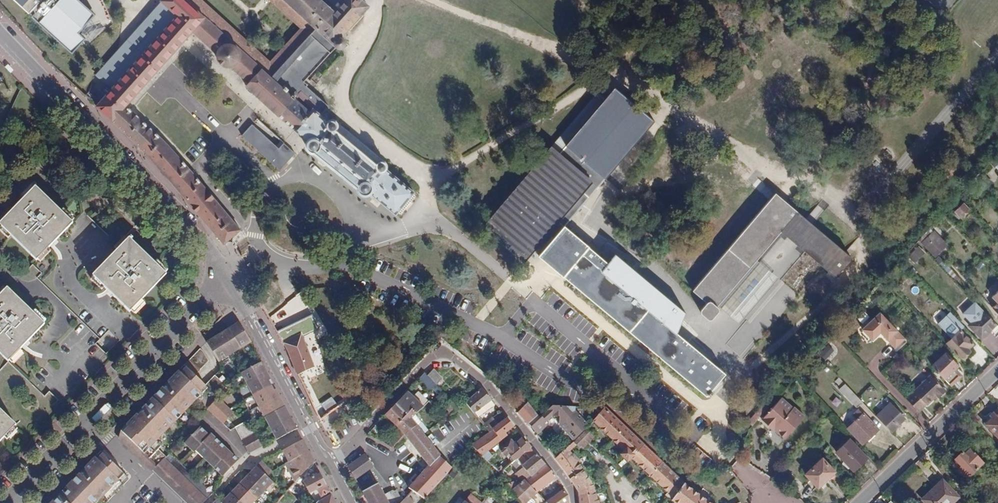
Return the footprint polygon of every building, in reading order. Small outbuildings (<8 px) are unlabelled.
[(56,39),(75,18),(89,3),(85,0),(14,0),(56,39)] [(224,66),(231,66),(249,82),(246,86),(294,130),(313,109),(321,114),(329,105),(306,85),(307,84),(304,81),(336,45),(338,47),(342,47),(345,43),(344,40),(342,37),(370,6),(363,0),(340,0),(331,9),(321,0),(269,0),(300,28),(270,60),(203,0),(160,0),(170,10),(164,16),(128,57),(134,62),(95,105),(127,134),(148,154),(174,184),(223,244),(240,230),(161,139),(125,107),(187,37),(192,31),(216,53),(216,57),(220,62),(224,66)] [(331,9),(340,0),(321,0),(331,9)] [(143,36),(154,21),(156,22),(161,16),(152,10),(137,32),(143,36)] [(103,78),(124,56),(118,51),(97,72),(103,78)] [(653,119),(614,87),(558,153),(591,181),(559,221),(564,225),(653,119)] [(331,122),(321,114),(313,109),(294,130),(306,146),(308,150),(316,154),(356,187),(357,191),(361,194),(370,194),(395,215),(397,213),(413,193),(415,192),(384,166),(385,163),(382,161),(379,164),(333,126),(336,123),(333,120),(331,122)] [(280,170),(295,153),(283,142),(279,147),(252,124),(241,136),(280,170)] [(559,221),(591,181),(558,153),(551,147),(483,226),(524,261),(533,250),(550,265),(706,395),(708,394),(710,396),(713,392),(711,390),(726,373),(678,333),(687,313),(615,254),(608,263),(574,234),(564,225),(559,221)] [(0,223),(0,225),(37,261),(74,223),(36,186),(0,223)] [(418,197),(413,193),(397,213),(401,216),(418,197)] [(719,304),(757,259),(781,231),(799,211),(777,193),(693,289),(707,302),(703,307),(702,313),(710,319),(719,311),(719,308),(718,305),(719,304)] [(954,211),(960,217),(968,210),(962,204),(954,211)] [(799,211),(781,231),(795,243),(805,251),(823,266),(835,276),(839,276),(851,262),(852,256),(813,223),(799,211)] [(92,275),(120,246),(84,212),(74,223),(37,261),(9,289),(45,324),(9,361),(0,370),(0,409),(16,425),(26,434),(105,353),(96,343),(128,309),(92,275)] [(151,233),(148,235),(140,227),(131,236),(133,238),(131,240),(143,251),(156,237),(151,233)] [(131,240),(133,238),(131,236),(120,246),(92,275),(128,309),(130,311),(166,274),(143,251),(131,240)] [(929,251),(935,257),(941,250),(935,245),(929,251)] [(770,270),(757,259),(719,304),(731,315),(742,324),(780,280),(770,270)] [(0,294),(0,353),(9,361),(45,324),(9,289),(7,287),(0,294)] [(279,337),(283,345),(285,345),(284,342),(291,340),(264,293),(256,297),(279,337)] [(936,313),(946,323),(953,317),(943,307),(936,313)] [(983,310),(969,323),(983,338),(991,330),(995,334),(997,331),(997,326),(983,310)] [(894,348),(905,337),(880,312),(861,329),(871,340),(880,333),(894,348)] [(240,349),(251,342),(248,336),(236,322),(228,328),(237,344),(240,349)] [(240,349),(237,344),(228,328),(217,335),(229,356),(240,349)] [(970,349),(975,344),(961,329),(947,343),(961,357),(966,352),(970,356),(974,352),(970,349)] [(218,363),(229,356),(217,335),(206,343),(218,363)] [(285,345),(297,375),(298,374),(315,367),(303,335),(291,340),(284,342),(285,345)] [(208,361),(203,351),(200,348),(193,356),(203,366),(208,361)] [(945,352),(931,365),(944,379),(955,369),(958,365),(945,352)] [(198,371),(203,366),(193,356),(188,360),(198,371)] [(194,375),(198,371),(188,360),(184,365),(194,375)] [(250,368),(242,372),(248,384),(267,373),(261,363),(250,368)] [(202,393),(199,390),(204,385),(194,375),(184,365),(152,398),(175,421),(186,410),(184,408),(185,406),(188,408),(202,393)] [(442,379),(434,369),(427,376),(435,385),(441,380),(442,379)] [(961,375),(955,369),(944,379),(951,385),(961,375)] [(267,373),(248,384),(253,394),(272,384),(267,373)] [(427,376),(424,373),(418,379),(428,391),(435,385),(427,376)] [(929,375),(906,397),(918,410),(924,403),(927,405),(936,396),(938,398),(945,391),(929,375)] [(219,391),(224,386),(213,376),(209,381),(219,391)] [(857,407),(862,402),(839,377),(835,381),(841,387),(840,389),(857,407)] [(439,390),(444,384),(441,380),(435,385),(439,390)] [(215,395),(219,391),(209,381),(204,385),(215,395)] [(272,384),(253,394),(259,405),(278,395),(272,384)] [(335,397),(333,398),(339,406),(349,399),(341,386),(332,392),(335,397)] [(492,401),(481,388),(479,390),(465,403),(466,404),(474,414),(492,401)] [(424,407),(421,403),(408,391),(396,403),(407,415),(412,410),(415,415),(424,407)] [(259,405),(265,417),(284,406),(282,401),(278,395),(259,405)] [(217,397),(207,408),(211,413),(223,403),(219,399),(217,397)] [(429,401),(425,397),(421,403),(424,407),(429,401)] [(170,421),(173,423),(175,421),(152,398),(149,401),(136,415),(139,418),(134,423),(131,420),(120,431),(123,434),(148,460),(149,458),(157,466),(165,457),(170,461),(174,457),(167,450),(156,440),(170,426),(167,423),(170,421)] [(792,408),(780,398),(778,400),(799,422),(804,417),(793,407),(792,408)] [(784,438),(799,422),(778,400),(760,419),(772,430),(774,427),(779,431),(778,432),(784,438)] [(451,414),(457,410),(449,401),(444,406),(448,412),(451,414)] [(477,418),(495,405),(492,401),(474,414),(477,418)] [(223,403),(211,413),(217,419),(228,408),(223,403)] [(412,410),(407,415),(396,403),(384,416),(397,428),(404,436),(416,424),(411,419),(415,415),(412,410)] [(905,419),(889,403),(876,416),(891,432),(905,419)] [(265,417),(271,428),(290,417),(284,406),(265,417)] [(667,498),(671,501),(684,483),(663,462),(606,407),(602,411),(593,422),(623,451),(619,455),(628,463),(632,458),(670,495),(667,498)] [(217,419),(223,424),(234,413),(228,408),(217,419)] [(16,425),(0,409),(0,442),(16,425)] [(852,415),(856,419),(846,428),(862,445),(879,429),(864,413),(862,414),(858,409),(852,415)] [(997,439),(997,409),(993,414),(995,417),(986,426),(997,439)] [(489,432),(506,418),(501,411),(483,425),(489,432)] [(451,414),(448,412),(441,416),(444,420),(451,414)] [(986,426),(995,417),(993,414),(983,423),(986,426)] [(134,423),(139,418),(136,415),(131,420),(134,423)] [(271,428),(276,439),(296,429),(290,417),(271,428)] [(505,433),(513,427),(506,418),(489,432),(472,445),(482,456),(508,436),(505,433)] [(248,421),(235,427),(239,433),(251,427),(250,425),(248,421)] [(185,431),(184,432),(189,437),(199,427),(193,422),(185,431)] [(429,431),(422,422),(417,426),(424,434),(429,431)] [(424,434),(417,426),(416,424),(404,436),(407,439),(428,465),(414,481),(410,476),(413,473),(409,469),(400,476),(409,488),(412,490),(425,498),(427,496),(445,476),(452,468),(439,457),(440,455),(424,434)] [(209,436),(199,427),(189,437),(182,444),(192,453),(195,450),(209,436)] [(247,437),(254,433),(251,427),(239,433),(241,439),(247,437)] [(583,448),(593,438),(586,430),(584,431),(575,440),(583,448)] [(145,463),(148,460),(123,434),(119,438),(145,463)] [(219,443),(210,435),(209,436),(195,450),(204,459),(219,443)] [(241,439),(248,453),(254,450),(247,437),(241,439)] [(523,438),(508,451),(512,456),(514,461),(517,459),(520,456),(524,453),(531,447),(523,438)] [(302,439),(283,450),(288,461),(308,450),(302,439)] [(836,453),(853,471),(868,457),(851,439),(836,453)] [(219,443),(204,459),(213,467),(228,451),(219,443)] [(517,459),(522,466),(530,475),(545,465),(531,447),(524,453),(529,459),(526,462),(520,456),(517,459)] [(579,502),(599,502),(596,494),(583,470),(567,448),(555,459),(568,476),(578,492),(579,502)] [(957,463),(954,466),(967,479),(970,476),(971,477),(984,463),(970,449),(965,454),(963,452),(955,461),(957,463)] [(284,463),(291,475),(314,463),(310,454),(308,450),(288,461),(284,463)] [(89,463),(85,467),(87,470),(88,471),(104,455),(100,451),(89,463)] [(228,451),(213,467),(222,476),(237,460),(228,451)] [(376,467),(366,453),(348,466),(357,480),(376,467)] [(127,478),(104,455),(88,471),(87,470),(81,476),(78,474),(52,501),(54,502),(103,502),(127,478)] [(514,461),(512,456),(497,469),(501,473),(511,464),(514,461)] [(181,464),(174,457),(170,461),(165,457),(157,466),(156,467),(193,502),(201,502),(211,493),(199,482),(190,473),(181,464)] [(157,466),(149,458),(148,460),(145,463),(153,470),(156,467),(157,466)] [(822,458),(806,474),(818,487),(835,471),(822,458)] [(511,464),(518,470),(522,466),(517,459),(514,461),(511,464)] [(272,482),(267,476),(271,472),(260,462),(255,467),(247,475),(264,491),(272,482)] [(545,465),(530,475),(524,480),(538,493),(556,477),(545,465)] [(156,467),(153,470),(187,502),(193,502),(156,467)] [(311,493),(315,500),(329,492),(320,474),(304,482),(310,493),(311,493)] [(264,491),(247,475),(239,485),(255,501),(264,491)] [(131,481),(127,478),(103,502),(109,502),(131,481)] [(517,485),(514,481),(505,485),(520,502),(534,502),(535,502),(532,498),(538,493),(524,480),(517,485)] [(380,481),(363,491),(370,502),(393,502),(380,481)] [(926,502),(954,502),(959,498),(943,481),(923,500),(926,502)] [(684,483),(671,501),(674,502),(711,502),(684,483)] [(239,485),(230,494),(240,502),(253,502),(255,501),(239,485)] [(546,502),(547,502),(569,502),(564,489),(546,502)] [(230,494),(221,502),(240,502),(230,494)] [(416,502),(408,495),(401,502),(414,502),(416,502)]
